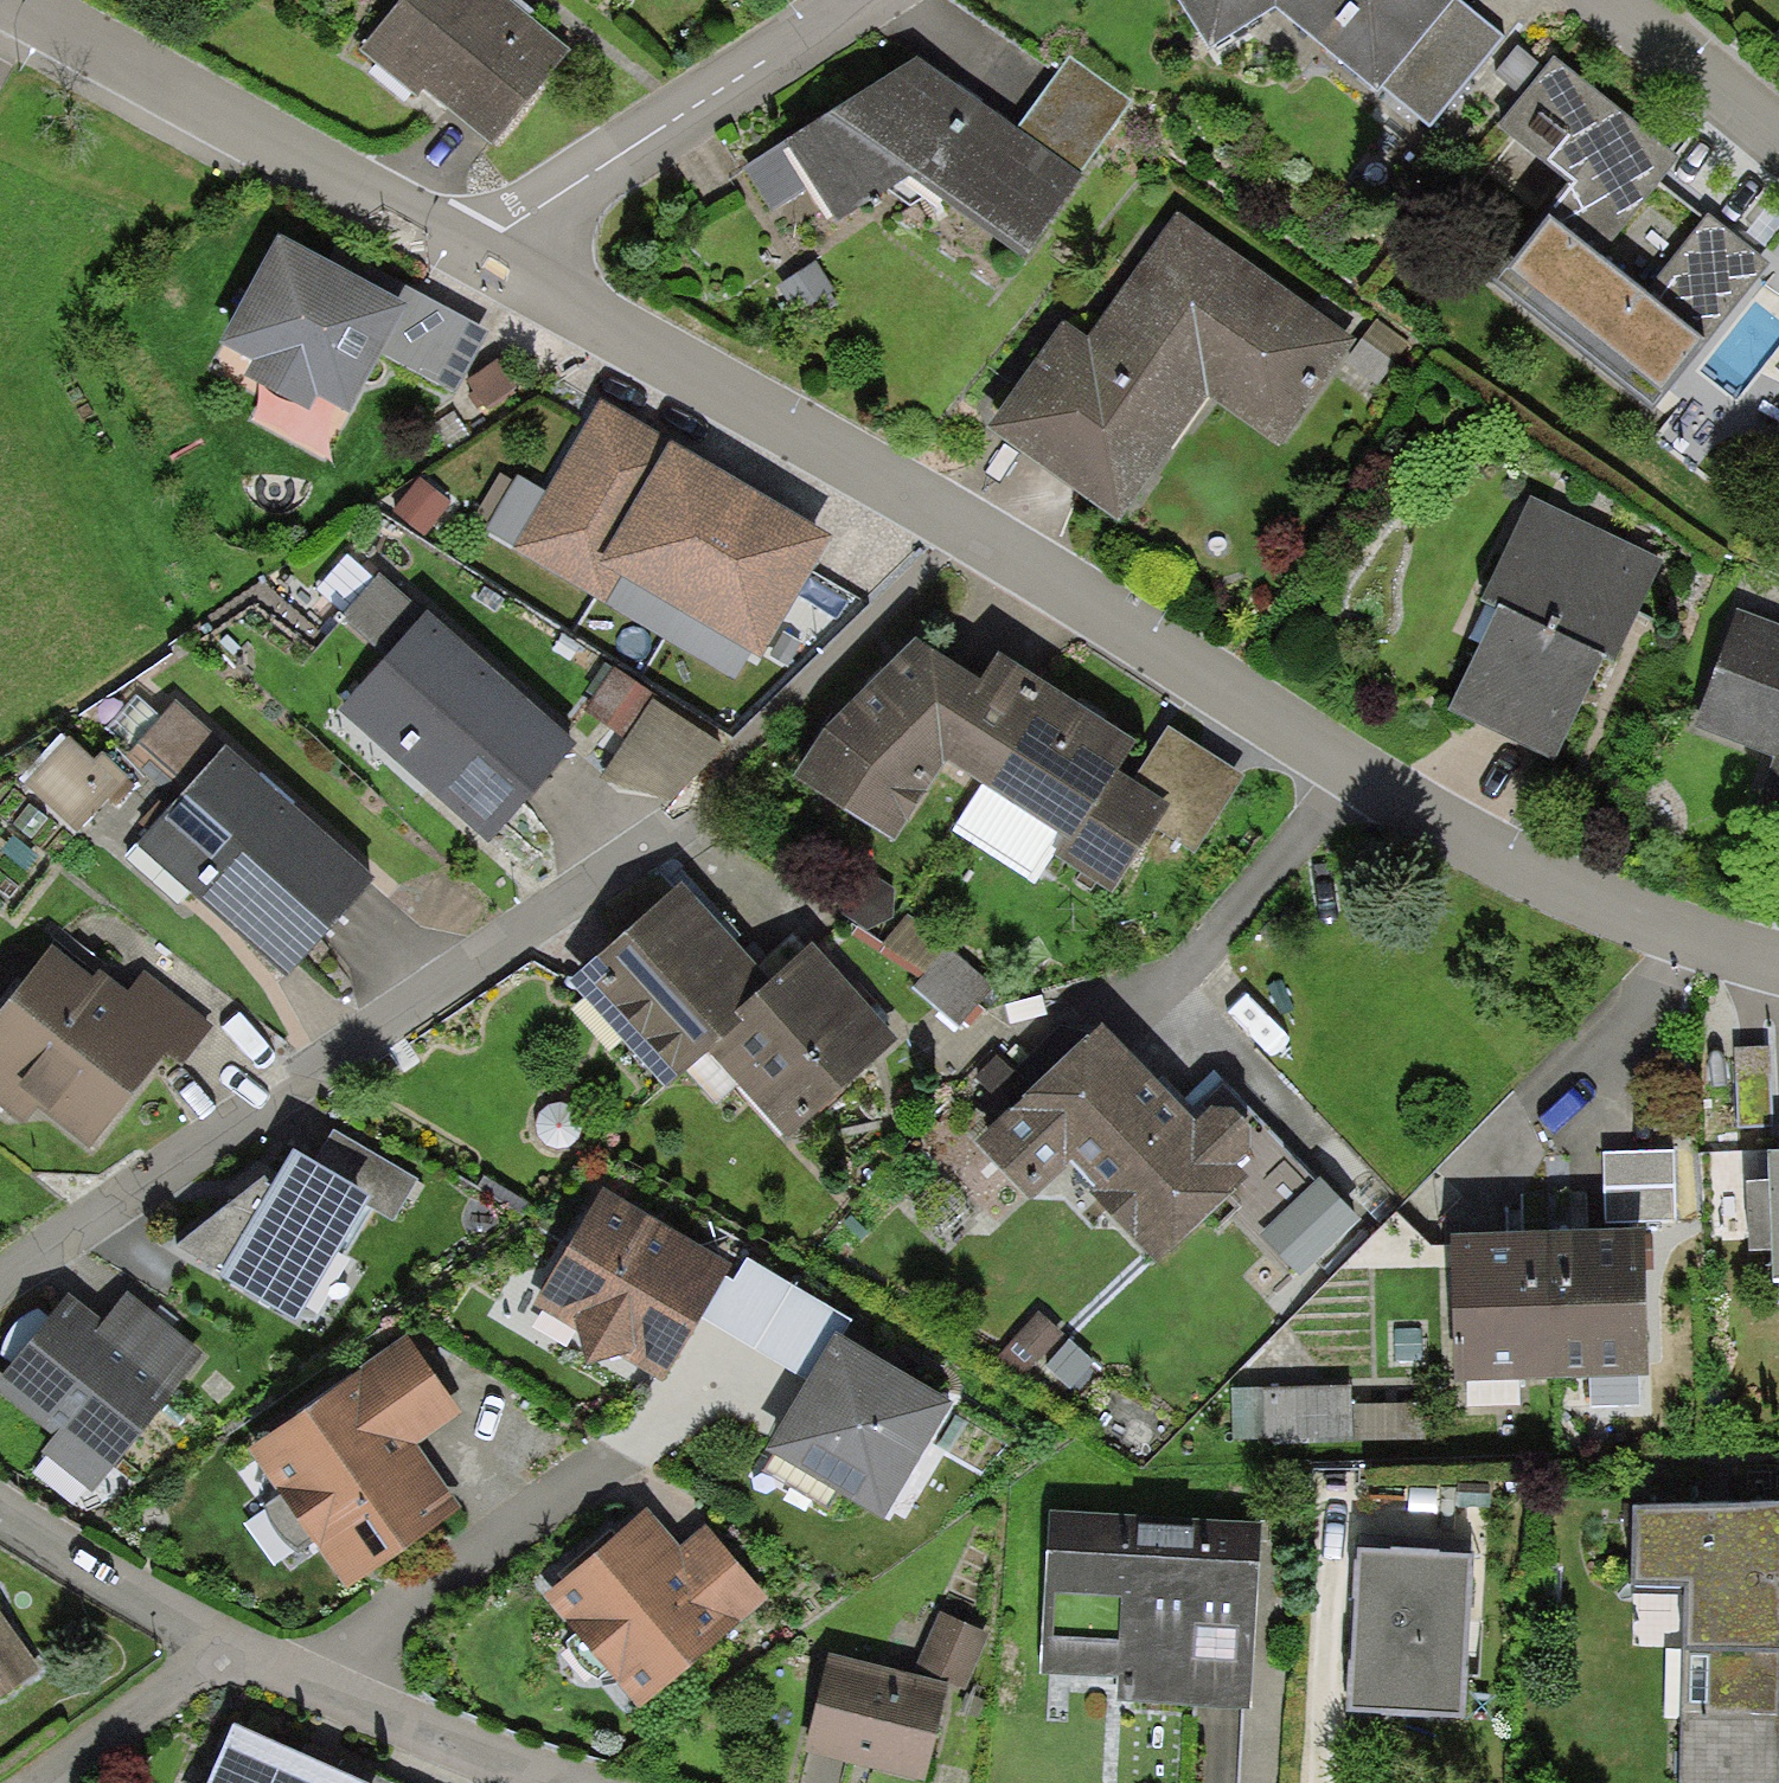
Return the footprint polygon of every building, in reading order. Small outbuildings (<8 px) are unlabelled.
[(506,0),(403,0),(360,54),(418,101),(424,94),(493,149),(572,52),(506,0)] [(1276,0),(1176,0),(1209,52),(1276,9),(1276,0)] [(1276,9),(1379,95),(1385,88),(1456,1),(1457,0),(1276,0),(1276,9)] [(1503,39),(1456,1),(1385,88),(1431,128),(1503,39)] [(1069,58),(1017,131),(1080,176),(1131,103),(1069,58)] [(1017,131),(916,60),(745,169),(772,214),(812,188),(838,224),(908,180),(1027,261),(1084,178),(1080,176),(1017,131)] [(1569,186),(1624,118),(1554,62),(1499,130),(1569,186)] [(1677,160),(1624,118),(1569,186),(1544,218),(1551,224),(1510,275),(1661,394),(1700,345),(1703,348),(1768,266),(1709,219),(1645,299),(1597,261),(1677,160)] [(1355,341),(1177,216),(1088,341),(1064,324),(987,432),(1119,524),(1208,398),(1280,448),(1355,341)] [(381,296),(278,240),(220,347),(253,365),(245,379),(309,414),(317,399),(349,417),(382,356),(407,310),(381,296)] [(835,293),(816,264),(778,288),(797,317),(835,293)] [(389,281),(381,296),(407,310),(382,356),(454,394),(487,333),(389,281)] [(517,392),(498,363),(466,383),(485,412),(517,392)] [(672,447),(600,405),(546,496),(518,479),(486,532),(514,550),(513,552),(605,605),(620,579),(600,567),(672,447)] [(663,639),(749,493),(672,447),(600,567),(620,579),(605,605),(663,639)] [(450,505),(418,479),(392,511),(425,537),(450,505)] [(831,541),(749,493),(663,639),(736,682),(751,657),(760,662),(765,654),(812,573),(831,541)] [(1664,561),(1530,500),(1480,607),(1497,614),(1498,610),(1608,660),(1606,664),(1614,668),(1664,561)] [(861,601),(812,573),(765,654),(793,673),(861,601)] [(386,658),(425,614),(381,577),(343,621),(386,658)] [(1606,664),(1608,660),(1498,610),(1497,614),(1448,714),(1556,763),(1606,664)] [(1739,612),(1694,728),(1775,759),(1757,808),(1778,816),(1778,627),(1739,612)] [(577,746),(425,614),(386,658),(338,713),(489,845),(577,746)] [(945,764),(980,686),(915,645),(868,691),(826,734),(793,780),(895,846),(945,764)] [(1137,745),(999,659),(980,686),(945,764),(1064,841),(1072,846),(1118,774),(1137,745)] [(614,669),(584,713),(620,737),(650,693),(614,669)] [(722,748),(653,702),(602,781),(670,802),(722,748)] [(189,790),(226,748),(176,705),(139,746),(189,790)] [(1167,729),(1132,783),(1170,808),(1158,826),(1195,850),(1242,777),(1167,729)] [(93,762),(69,739),(26,786),(77,833),(128,778),(101,753),(93,762)] [(375,882),(226,748),(189,790),(138,847),(287,980),(375,882)] [(1132,783),(1118,774),(1072,846),(1064,841),(1054,857),(1113,895),(1158,826),(1170,808),(1132,783)] [(734,1017),(770,986),(683,886),(571,983),(666,1092),(709,1054),(742,1026),(734,1017)] [(742,1026),(709,1054),(788,1142),(899,1042),(814,947),(770,986),(734,1017),(742,1026)] [(144,973),(127,994),(100,973),(93,982),(51,949),(0,1013),(0,1109),(24,1128),(37,1111),(90,1153),(166,1058),(180,1069),(213,1027),(144,973)] [(948,950),(917,986),(958,1022),(990,985),(948,950)] [(1102,1028),(974,1144),(1029,1204),(1066,1172),(1156,1269),(1248,1182),(1236,1169),(1252,1152),(1251,1133),(1233,1115),(1214,1115),(1211,1112),(1197,1126),(1102,1028)] [(1768,1046),(1735,1047),(1738,1127),(1771,1126),(1768,1046)] [(418,1181),(333,1131),(312,1166),(372,1201),(368,1207),(393,1222),(418,1181)] [(1674,1151),(1604,1151),(1605,1220),(1675,1220),(1674,1151)] [(312,1166),(294,1155),(273,1191),(265,1178),(173,1251),(297,1327),(368,1207),(372,1201),(312,1166)] [(1768,1155),(1769,1185),(1745,1186),(1748,1255),(1772,1254),(1773,1283),(1778,1283),(1778,1155),(1768,1155)] [(1361,1222),(1321,1183),(1260,1235),(1301,1278),(1361,1222)] [(587,1372),(619,1359),(663,1385),(702,1320),(727,1280),(733,1269),(602,1190),(532,1307),(577,1334),(587,1372)] [(1645,1235),(1549,1238),(1554,1382),(1649,1379),(1645,1235)] [(1554,1382),(1549,1238),(1452,1241),(1458,1386),(1554,1382)] [(793,1289),(748,1261),(734,1284),(727,1280),(702,1320),(755,1351),(793,1289)] [(852,1324),(793,1289),(755,1351),(810,1383),(835,1341),(840,1344),(852,1324)] [(128,1296),(104,1325),(68,1296),(0,1380),(0,1396),(54,1439),(43,1453),(94,1494),(205,1358),(128,1296)] [(462,1417),(407,1338),(360,1371),(415,1449),(462,1417)] [(810,1383),(767,1455),(883,1524),(951,1409),(840,1344),(835,1341),(810,1383)] [(415,1449),(360,1371),(248,1450),(347,1591),(459,1512),(415,1449)] [(1351,1389),(1232,1390),(1232,1446),(1352,1444),(1351,1406),(1351,1389)] [(1425,1405),(1351,1406),(1352,1444),(1426,1443),(1425,1405)] [(1634,1502),(1633,1591),(1682,1591),(1681,1782),(1778,1782),(1778,1503),(1634,1502)] [(681,1550),(648,1510),(543,1596),(639,1712),(738,1631),(736,1628),(768,1602),(707,1528),(681,1550)] [(1262,1526),(1050,1514),(1041,1676),(1118,1680),(1116,1705),(1251,1712),(1262,1526)] [(1463,1724),(1473,1560),(1438,1558),(1439,1553),(1392,1550),(1392,1555),(1357,1553),(1347,1717),(1463,1724)] [(42,1672),(0,1613),(0,1701),(42,1672)] [(941,1615),(914,1677),(950,1686),(965,1691),(990,1636),(941,1615)] [(804,1754),(922,1782),(926,1782),(950,1686),(914,1677),(829,1656),(804,1754)] [(234,1729),(210,1782),(357,1782),(234,1729)]
